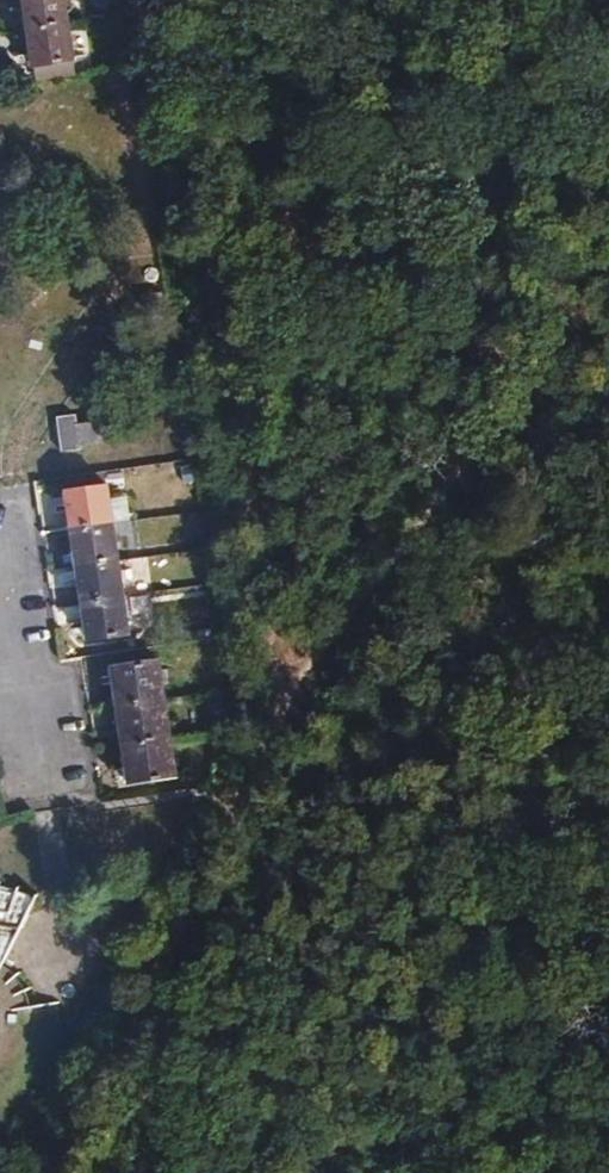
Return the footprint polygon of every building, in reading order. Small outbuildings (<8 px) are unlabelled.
[(28,31),(68,25),(64,0),(24,0),(28,31)] [(68,25),(28,31),(34,69),(73,62),(68,25)] [(77,416),(58,417),(61,452),(80,450),(81,448),(101,442),(119,443),(117,420),(77,424),(77,416)] [(69,493),(74,529),(114,524),(108,487),(69,493)] [(114,524),(74,529),(78,566),(119,561),(114,524)] [(78,566),(84,605),(125,598),(119,561),(78,566)] [(125,598),(84,605),(89,642),(131,636),(125,598)] [(121,708),(166,701),(159,661),(114,668),(121,708)] [(166,701),(121,708),(127,748),(172,740),(166,701)] [(172,740),(127,748),(134,786),(179,778),(172,740)] [(9,957),(11,921),(0,921),(0,957),(9,957)] [(2,1064),(6,1060),(11,1056),(15,1052),(18,1047),(21,1041),(24,1036),(25,1030),(27,1024),(27,1018),(27,1012),(27,1006),(26,1000),(24,994),(22,989),(19,984),(15,979),(11,974),(7,970),(2,966),(0,965),(0,1065),(2,1064)]
